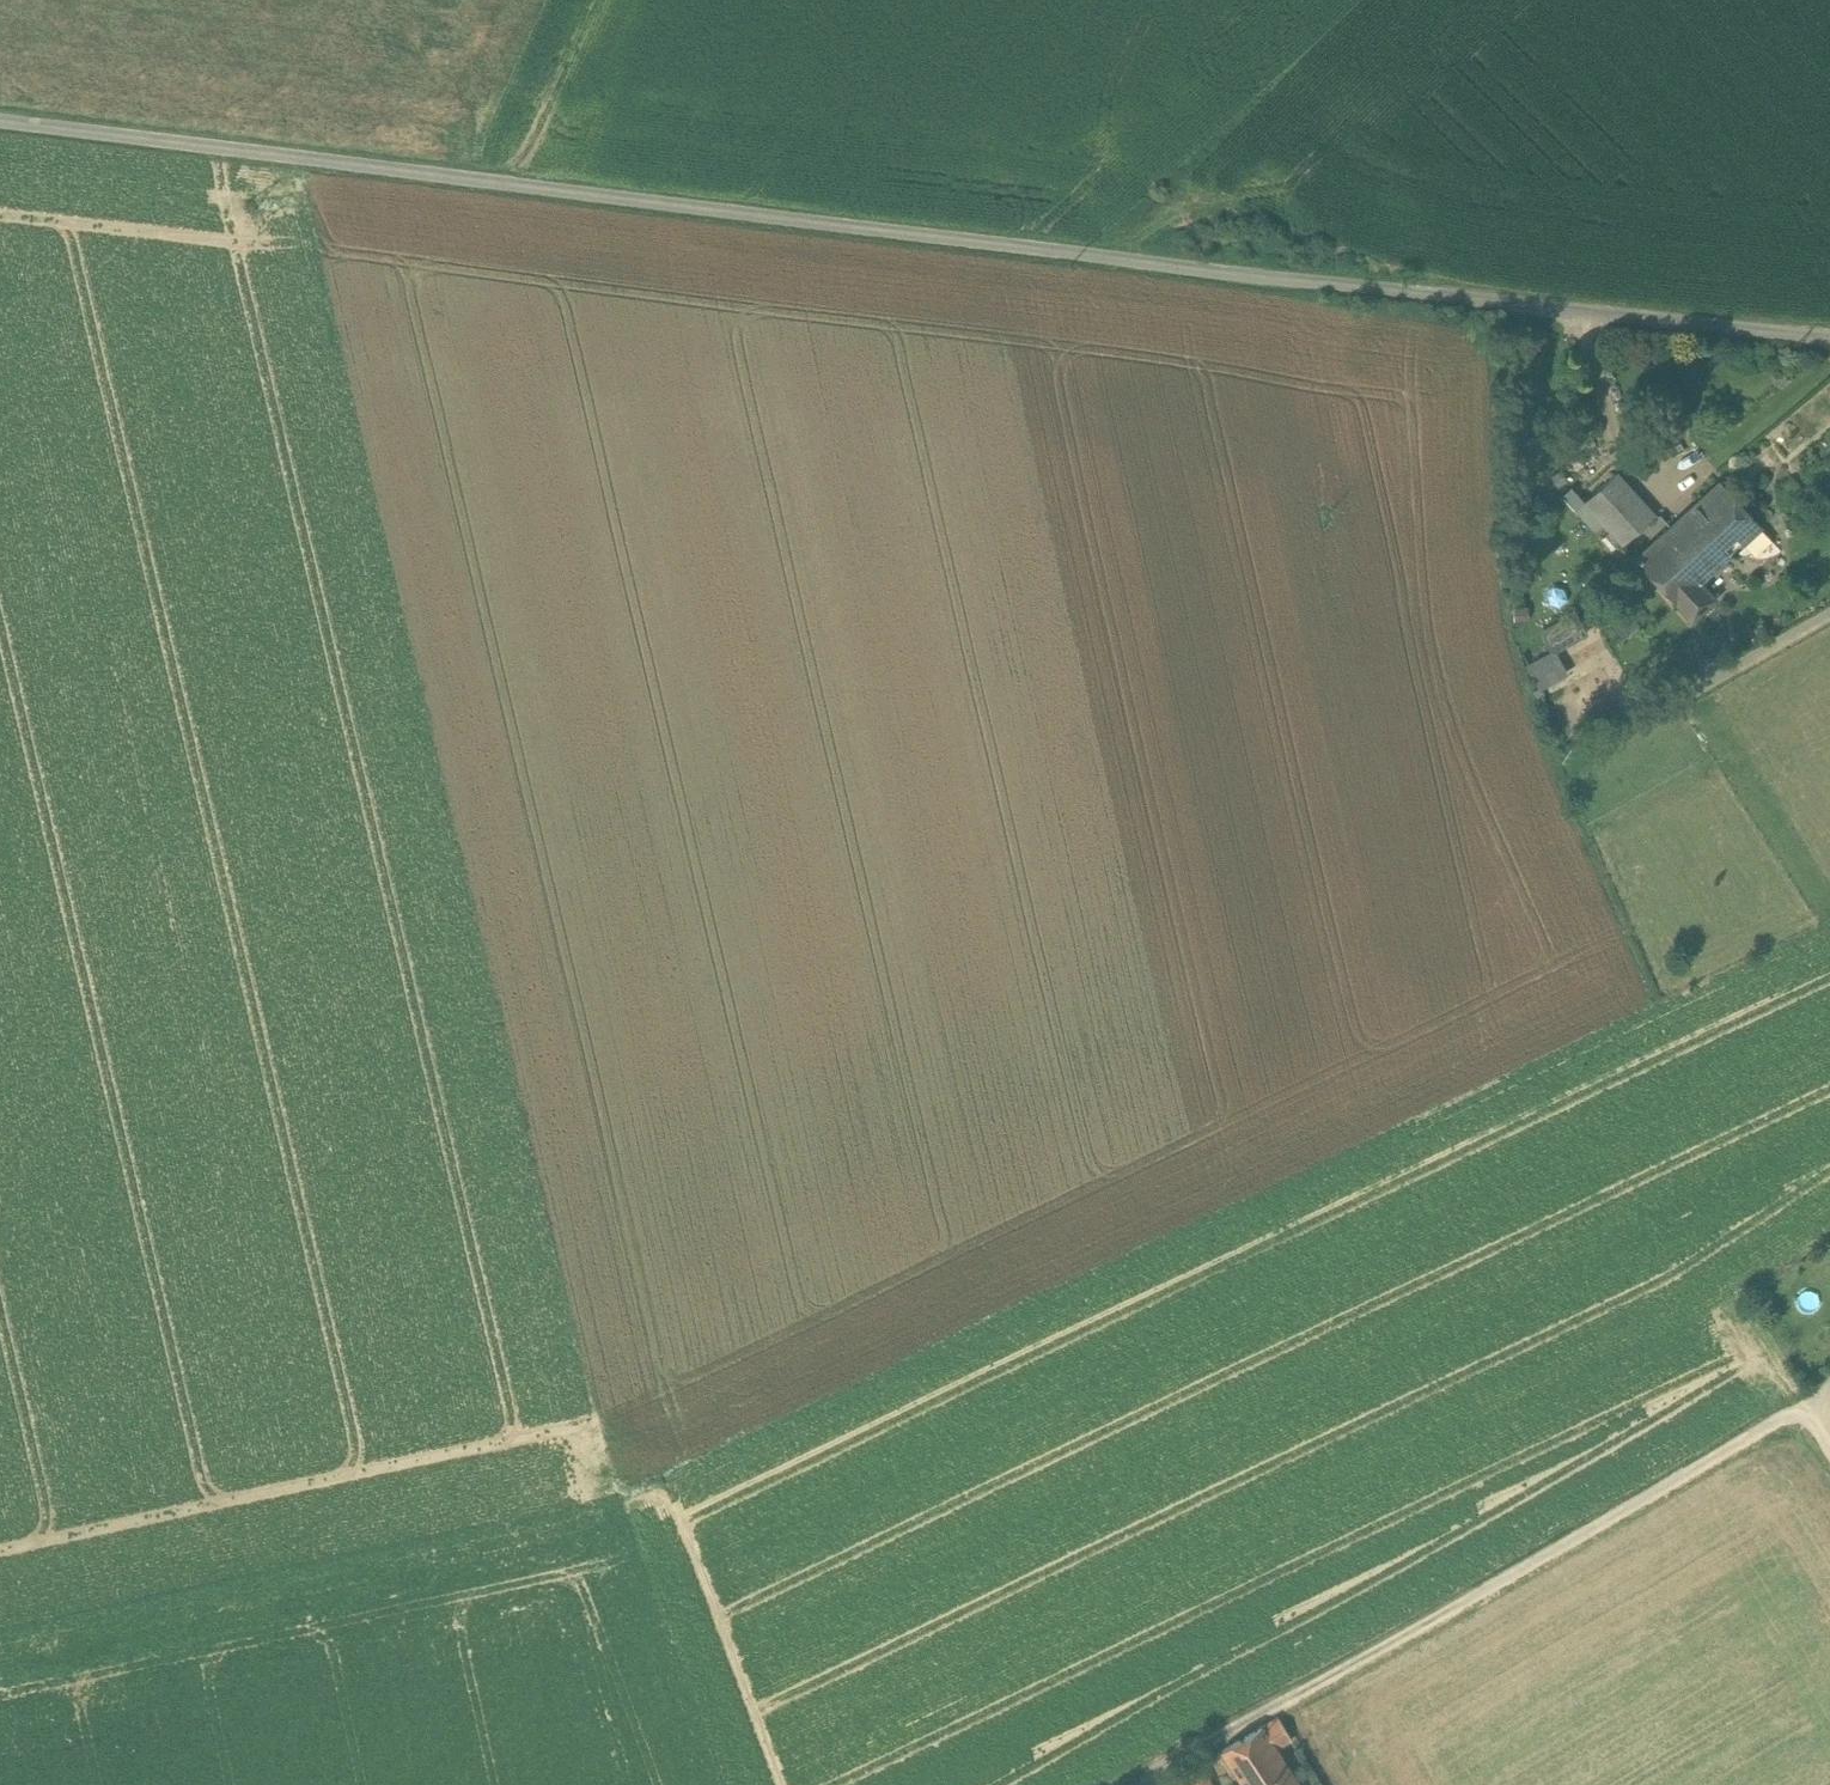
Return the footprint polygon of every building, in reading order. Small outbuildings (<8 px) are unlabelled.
[(1654,515),(1616,473),(1595,492),(1632,532),(1634,534),(1654,515)] [(1721,483),(1637,560),(1693,620),(1711,603),(1703,595),(1704,593),(1705,590),(1704,587),(1703,584),(1701,582),(1737,548),(1740,551),(1744,553),(1747,552),(1749,550),(1754,555),(1771,540),(1760,527),(1761,527),(1721,483)] [(1632,532),(1595,492),(1585,501),(1605,523),(1622,541),(1632,532)] [(1605,523),(1585,501),(1576,509),(1595,531),(1605,523)] [(1575,613),(1543,632),(1554,651),(1586,633),(1575,613)] [(1630,613),(1612,630),(1621,640),(1639,623),(1630,613)] [(1554,651),(1530,665),(1542,688),(1565,674),(1554,651)] [(1262,1726),(1221,1750),(1244,1784),(1301,1784),(1276,1747),(1291,1738),(1278,1717),(1262,1726)]
